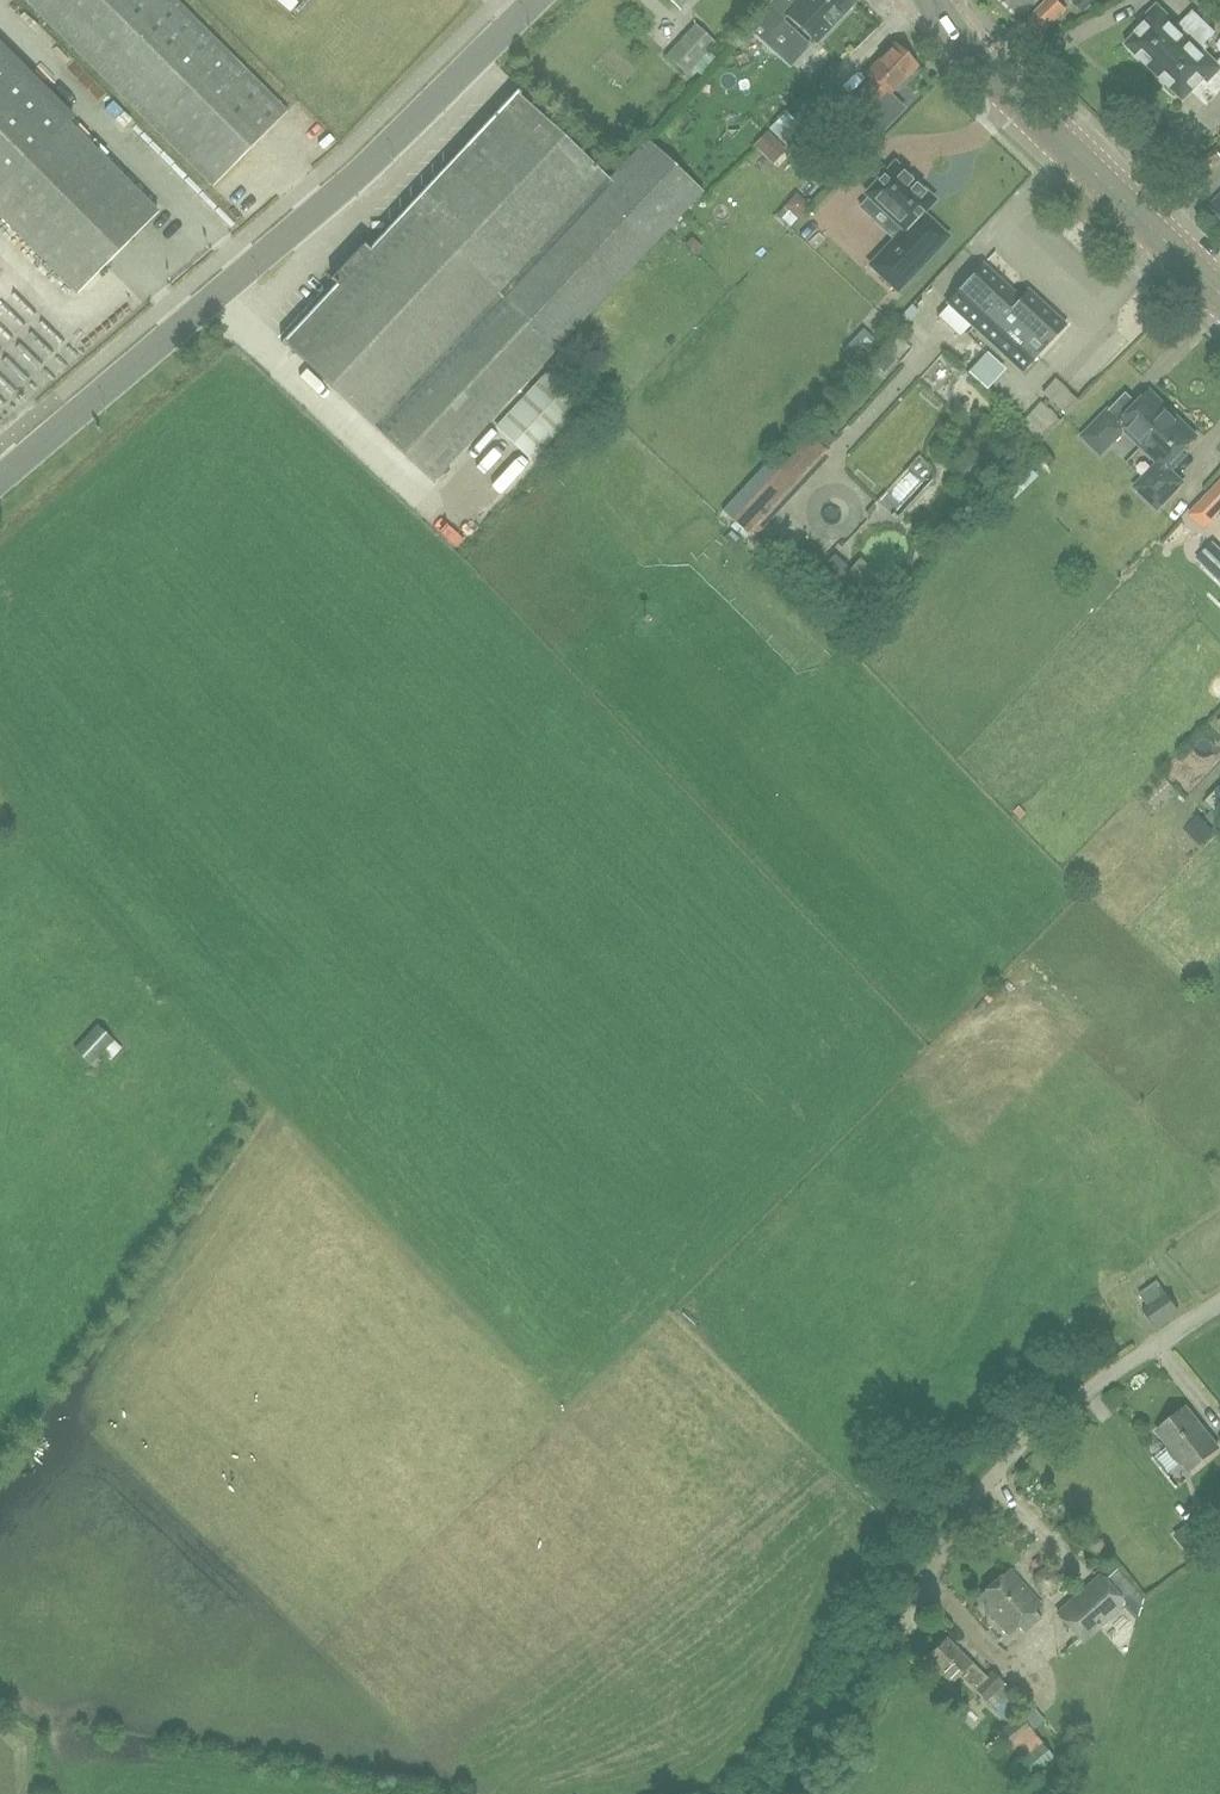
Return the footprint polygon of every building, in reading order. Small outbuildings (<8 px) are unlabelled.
[(287,112),(175,0),(28,0),(27,1),(213,187),(287,112)] [(689,0),(669,0),(680,10),(689,0)] [(791,7),(786,13),(815,41),(853,1),(852,0),(798,0),(791,7)] [(1020,16),(1035,0),(1004,0),(1020,16)] [(1066,9),(1057,0),(1048,0),(1026,23),(1039,36),(1066,9)] [(1126,46),(1127,46),(1154,73),(1204,22),(1193,12),(1179,26),(1157,4),(1142,19),(1146,23),(1140,30),(1136,30),(1130,36),(1130,40),(1127,43),(1126,42),(1124,44),(1126,46)] [(786,74),(811,48),(769,8),(748,30),(751,33),(747,37),(786,74)] [(1154,73),(1166,83),(1166,88),(1174,96),(1178,96),(1182,99),(1182,100),(1183,102),(1185,100),(1185,99),(1193,91),(1207,105),(1219,92),(1219,62),(1218,64),(1205,51),(1209,47),(1205,43),(1215,33),(1204,22),(1154,73)] [(717,60),(708,52),(716,43),(695,24),(666,56),(687,75),(693,68),(702,76),(717,60)] [(890,96),(918,67),(894,44),(866,73),(873,80),(853,100),(869,115),(889,95),(890,96)] [(77,294),(158,212),(66,121),(0,55),(0,217),(77,294)] [(820,88),(791,116),(805,130),(834,102),(820,88)] [(286,347),(287,346),(432,482),(704,193),(647,139),(609,179),(520,96),(521,95),(518,91),(370,250),(364,245),(331,280),(337,285),(282,343),(286,347)] [(1216,148),(1201,157),(1208,169),(1219,161),(1219,155),(1216,148)] [(893,166),(894,167),(869,193),(868,193),(867,195),(868,196),(869,196),(870,197),(904,229),(894,240),(870,266),(898,292),(948,238),(922,213),(932,202),(932,203),(934,201),(932,199),(932,200),(896,166),(897,166),(895,165),(893,166)] [(1209,206),(1219,218),(1219,195),(1209,206)] [(1018,287),(1026,279),(1001,256),(993,264),(1018,287)] [(1029,290),(1020,298),(983,264),(947,303),(1022,373),(1066,325),(1029,290)] [(863,330),(844,351),(854,361),(874,340),(863,330)] [(898,353),(910,365),(927,348),(916,336),(898,353)] [(991,389),(1009,371),(989,351),(971,369),(991,389)] [(583,407),(548,373),(497,428),(532,461),(583,407)] [(1124,428),(1141,445),(1154,431),(1149,426),(1167,408),(1150,391),(1120,422),(1108,410),(1083,435),(1101,452),(1124,428)] [(1154,431),(1141,445),(1159,463),(1135,486),(1157,507),(1181,483),(1169,471),(1186,454),(1182,451),(1196,437),(1167,408),(1149,426),(1154,431)] [(762,518),(825,450),(810,436),(732,520),(752,538),(767,523),(762,518)] [(1197,507),(1188,515),(1202,529),(1210,520),(1218,512),(1219,514),(1219,483),(1197,507)] [(1218,538),(1204,549),(1219,570),(1219,540),(1218,538)] [(831,584),(844,571),(849,565),(836,553),(818,572),(831,584)] [(871,596),(844,571),(831,584),(858,609),(871,596)] [(97,1025),(73,1051),(91,1066),(114,1041),(97,1025)] [(1177,1310),(1167,1295),(1147,1308),(1143,1311),(1153,1326),(1177,1310)] [(1190,1471),(1219,1447),(1186,1407),(1157,1431),(1190,1471)] [(1196,1517),(1183,1528),(1174,1536),(1191,1557),(1214,1539),(1196,1517)] [(1007,1632),(1026,1616),(1034,1625),(1041,1618),(1033,1610),(1040,1604),(1011,1569),(978,1597),(1007,1632)] [(1101,1577),(1057,1614),(1082,1643),(1126,1606),(1101,1577)] [(994,1709),(1013,1691),(993,1671),(986,1677),(947,1637),(927,1658),(951,1682),(959,1674),(994,1709)] [(1011,1750),(1032,1732),(1030,1730),(1043,1721),(1032,1707),(998,1733),(1011,1750)] [(1042,1744),(1041,1745),(1021,1762),(1021,1763),(1033,1776),(1054,1758),(1042,1744)]
